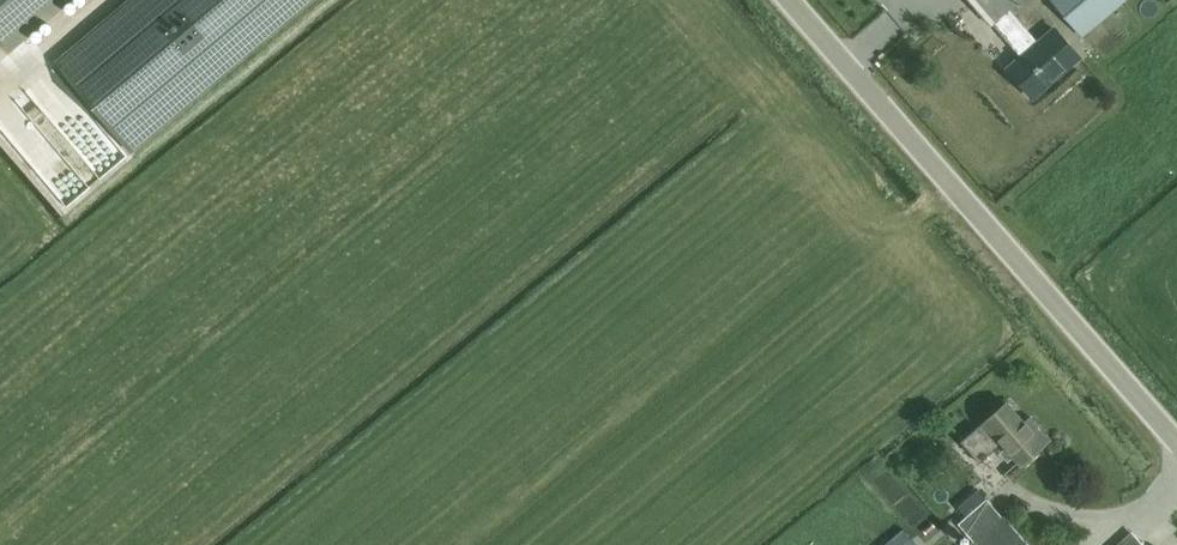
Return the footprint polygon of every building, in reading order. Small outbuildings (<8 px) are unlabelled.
[(6,50),(66,0),(0,0),(0,43),(6,50)] [(58,64),(130,149),(307,0),(133,0),(58,64)] [(991,26),(992,25),(1021,59),(1007,71),(1032,99),(1078,58),(1053,30),(1038,44),(1009,10),(1021,0),(969,0),(991,26)] [(1081,37),(1125,0),(1050,0),(1081,37)] [(58,183),(78,178),(73,154),(53,158),(58,183)] [(979,464),(1001,444),(1021,467),(1049,441),(1029,418),(1023,424),(1005,404),(960,443),(979,464)] [(1002,517),(986,499),(957,524),(973,542),(970,544),(1028,544),(1003,516),(1002,517)] [(1132,535),(1121,544),(1141,544),(1132,535)]
